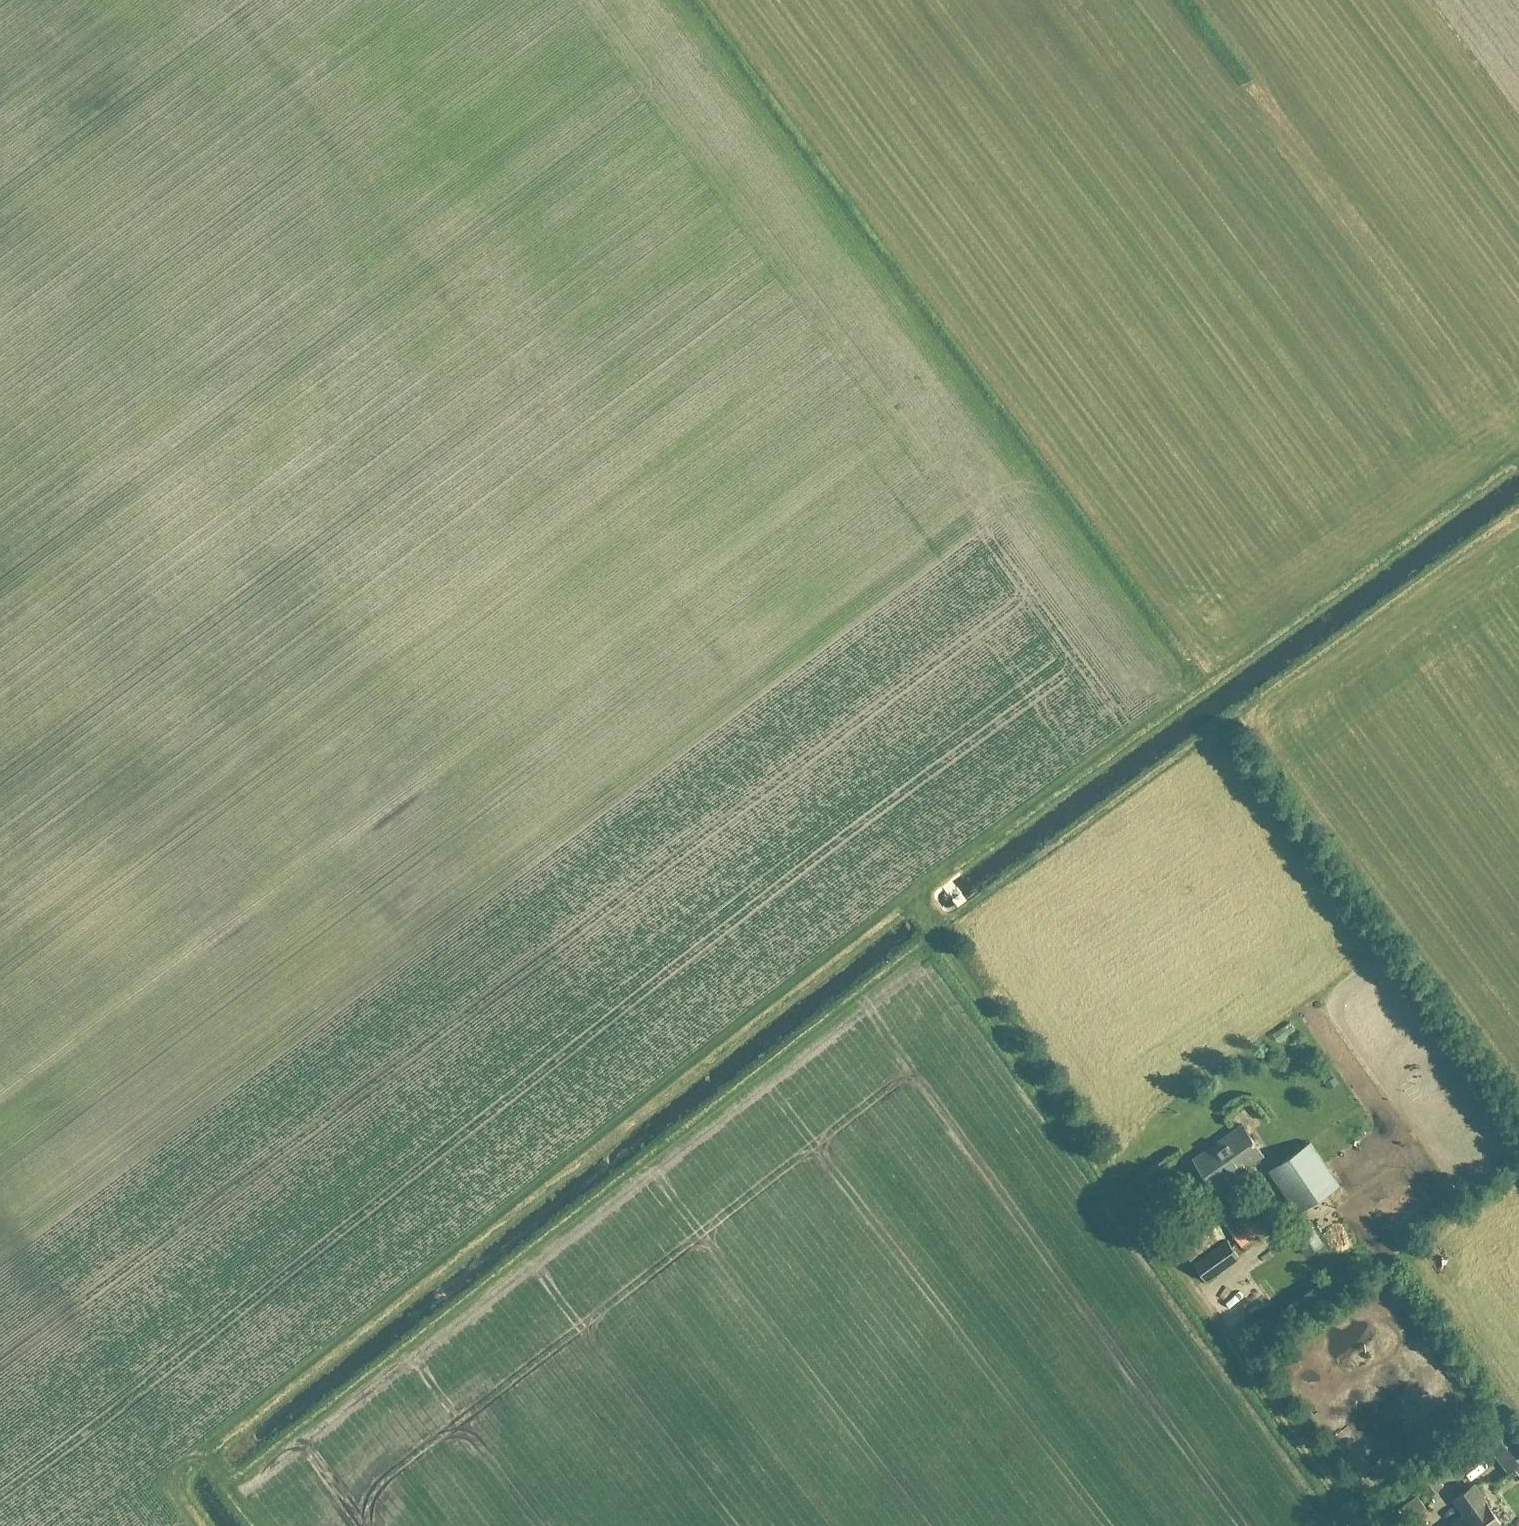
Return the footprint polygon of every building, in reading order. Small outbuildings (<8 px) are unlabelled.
[(1213,1191),(1263,1157),(1242,1126),(1192,1160),(1213,1191)] [(1340,1187),(1311,1144),(1269,1173),(1299,1215),(1340,1187)] [(1241,1248),(1277,1222),(1263,1204),(1228,1229),(1241,1248)] [(1211,1218),(1177,1243),(1191,1262),(1224,1238),(1211,1218)] [(1309,1223),(1291,1236),(1301,1252),(1319,1240),(1309,1223)] [(1206,1281),(1238,1258),(1226,1242),(1194,1265),(1206,1281)] [(1500,1462),(1511,1476),(1518,1470),(1518,1440),(1504,1421),(1482,1439),(1500,1462)] [(1475,1490),(1457,1503),(1470,1521),(1463,1525),(1502,1525),(1475,1490)]
